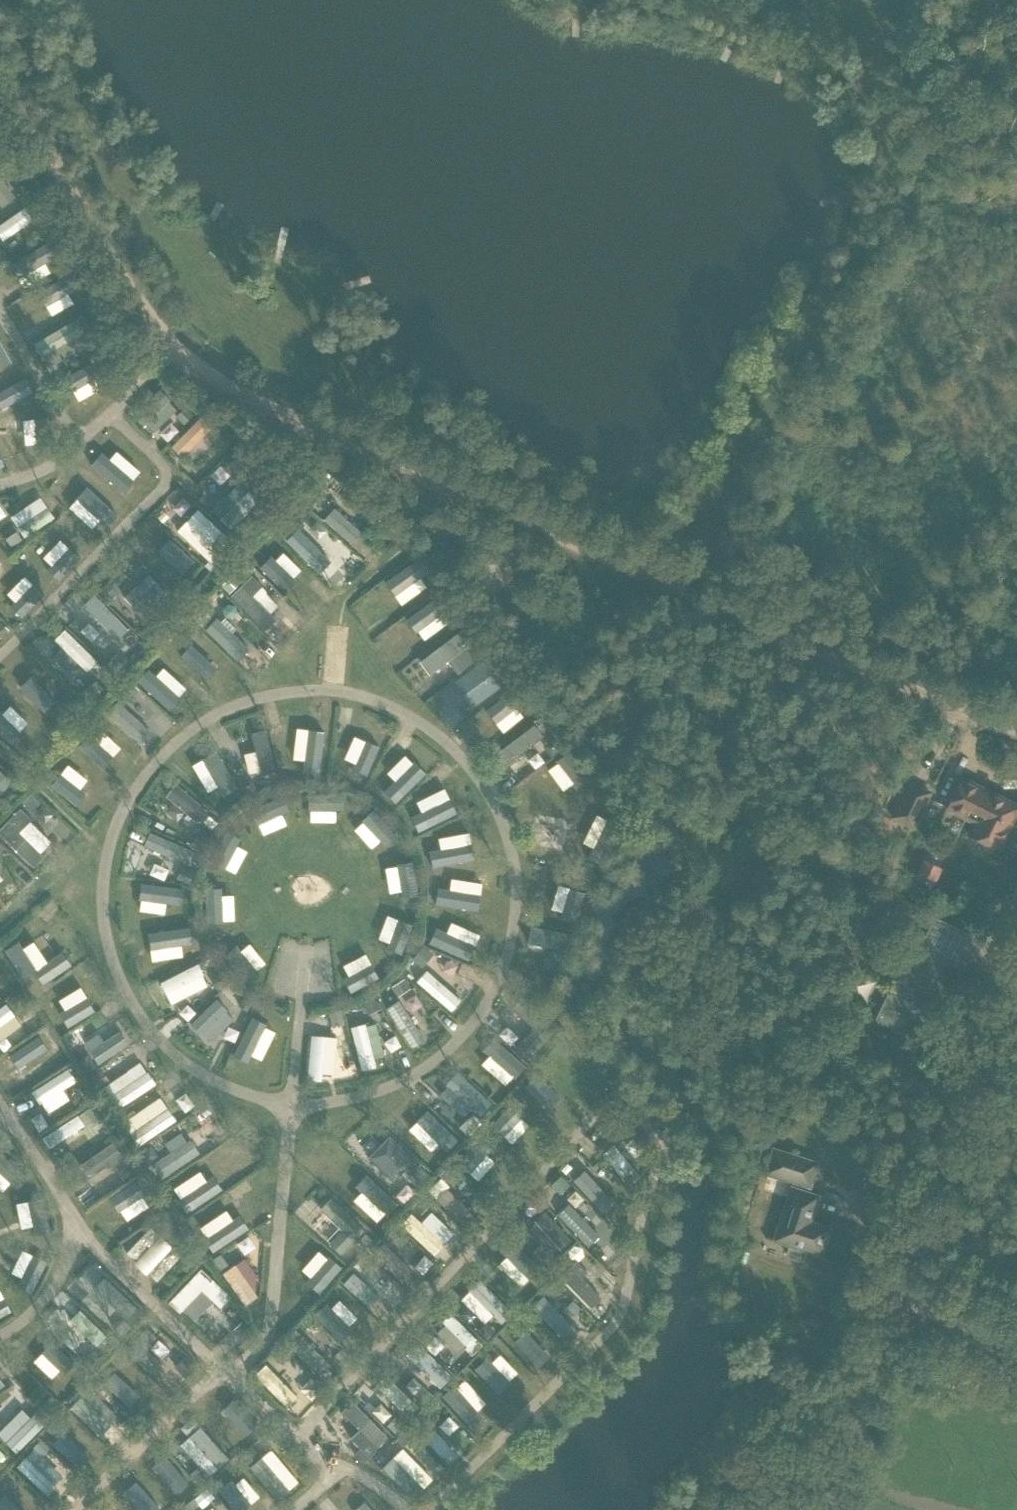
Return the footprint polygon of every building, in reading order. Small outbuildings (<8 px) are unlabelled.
[(0,169),(6,178),(14,172),(8,163),(0,169)] [(0,207),(14,198),(0,179),(0,207)] [(20,243),(13,232),(38,218),(30,205),(0,222),(0,234),(9,250),(20,243)] [(42,246),(11,262),(20,281),(52,266),(42,246)] [(77,282),(61,292),(66,301),(53,308),(56,312),(28,329),(32,336),(89,301),(77,282)] [(46,290),(15,303),(25,327),(56,313),(46,290)] [(86,313),(77,318),(83,329),(92,324),(86,313)] [(41,357),(83,332),(75,318),(33,343),(41,357)] [(5,345),(0,347),(0,362),(11,355),(5,345)] [(74,396),(109,378),(99,358),(63,376),(74,396)] [(1,393),(0,392),(0,412),(37,395),(30,380),(1,393)] [(156,434),(180,408),(157,387),(133,413),(156,434)] [(184,408),(175,417),(184,425),(192,416),(184,408)] [(207,411),(170,443),(181,456),(218,424),(207,411)] [(27,416),(2,430),(23,466),(47,452),(27,416)] [(232,428),(224,436),(235,446),(242,438),(232,428)] [(103,447),(136,480),(148,468),(114,435),(103,447)] [(99,447),(88,458),(99,469),(110,458),(99,447)] [(237,455),(229,464),(236,471),(244,462),(237,455)] [(211,475),(221,485),(232,474),(222,464),(211,475)] [(106,520),(123,502),(91,471),(78,484),(90,495),(85,500),(106,520)] [(242,480),(211,509),(229,528),(260,500),(242,480)] [(164,505),(177,524),(198,510),(185,492),(164,505)] [(40,495),(10,516),(22,532),(52,511),(40,495)] [(322,519),(351,545),(363,532),(335,505),(322,519)] [(195,509),(177,535),(209,557),(227,532),(195,509)] [(70,537),(60,547),(76,562),(91,546),(60,518),(55,524),(70,537)] [(167,570),(185,553),(160,527),(142,544),(167,570)] [(323,572),(335,557),(295,527),(284,543),(323,572)] [(16,533),(6,540),(11,547),(20,540),(16,533)] [(283,592),(304,572),(277,545),(257,565),(283,592)] [(208,562),(205,566),(209,570),(224,554),(220,550),(219,551),(208,562)] [(418,559),(387,576),(394,589),(425,573),(418,559)] [(147,572),(123,598),(144,619),(169,593),(147,572)] [(232,575),(221,586),(228,593),(239,583),(232,575)] [(251,577),(231,596),(265,630),(275,620),(269,614),(251,596),(261,587),(251,577)] [(8,618),(17,611),(1,589),(0,589),(0,608),(8,618)] [(95,593),(84,603),(119,639),(129,629),(95,593)] [(432,604),(395,621),(404,640),(418,633),(421,639),(443,629),(432,604)] [(201,610),(193,619),(202,627),(210,619),(201,610)] [(220,616),(206,630),(237,661),(251,647),(220,616)] [(77,681),(98,661),(65,627),(52,639),(61,648),(52,656),(77,681)] [(483,653),(463,627),(422,659),(433,674),(446,664),(455,675),(483,653)] [(167,649),(201,679),(214,666),(180,636),(167,649)] [(499,686),(482,664),(455,684),(463,695),(468,691),(476,702),(499,686)] [(41,666),(27,678),(54,710),(68,698),(41,666)] [(170,714),(182,702),(154,674),(142,687),(170,714)] [(91,686),(82,695),(88,700),(97,691),(91,686)] [(509,727),(528,715),(513,691),(474,714),(484,731),(504,719),(509,727)] [(43,725),(10,693),(0,703),(0,708),(31,738),(43,725)] [(116,721),(139,742),(151,730),(128,708),(116,721)] [(299,761),(317,761),(318,715),(301,714),(299,761)] [(499,750),(510,763),(550,730),(540,717),(499,750)] [(358,767),(373,773),(389,731),(373,726),(358,767)] [(270,729),(240,734),(247,775),(276,771),(270,729)] [(116,782),(128,770),(95,739),(83,752),(116,782)] [(230,763),(240,757),(233,744),(222,750),(230,763)] [(370,785),(390,800),(421,760),(400,744),(370,785)] [(219,750),(200,759),(218,797),(238,787),(219,750)] [(520,782),(530,797),(556,780),(565,793),(581,782),(562,754),(520,782)] [(90,794),(58,764),(46,777),(78,807),(90,794)] [(12,781),(0,770),(0,794),(12,781)] [(997,850),(1016,810),(1016,807),(988,793),(988,794),(977,788),(977,787),(961,779),(946,809),(974,823),(967,836),(997,850)] [(888,818),(890,819),(913,830),(931,792),(906,780),(888,818)] [(198,822),(208,811),(178,783),(168,793),(198,822)] [(427,808),(439,802),(433,791),(421,797),(427,808)] [(311,808),(344,809),(344,793),(312,792),(311,808)] [(30,794),(21,803),(30,812),(39,803),(30,794)] [(533,802),(540,812),(552,805),(545,794),(533,802)] [(574,794),(547,815),(557,829),(571,818),(587,838),(600,828),(574,794)] [(256,820),(289,813),(286,799),(253,806),(256,820)] [(410,819),(416,832),(460,812),(454,799),(410,819)] [(375,807),(361,818),(384,846),(398,835),(375,807)] [(20,809),(0,830),(0,836),(32,867),(42,856),(18,832),(31,819),(20,809)] [(150,833),(145,848),(187,861),(192,846),(150,833)] [(432,868),(476,857),(472,841),(427,852),(432,868)] [(404,896),(421,893),(415,859),(398,862),(404,896)] [(154,864),(151,874),(165,878),(168,868),(154,864)] [(182,869),(177,879),(188,883),(192,873),(182,869)] [(582,908),(581,869),(541,871),(541,888),(559,887),(560,909),(582,908)] [(181,909),(182,884),(139,882),(138,907),(181,909)] [(211,889),(208,918),(221,920),(225,891),(211,889)] [(456,909),(499,908),(498,890),(456,891),(456,909)] [(399,914),(387,948),(401,953),(413,919),(399,914)] [(913,1022),(944,959),(954,964),(968,934),(933,916),(908,967),(896,961),(888,977),(894,980),(880,1007),(874,1019),(891,1027),(896,1017),(907,1022),(909,1020),(913,1022)] [(433,948),(479,960),(486,930),(440,919),(433,948)] [(139,935),(142,950),(187,940),(184,925),(139,935)] [(527,952),(562,955),(565,930),(530,926),(527,952)] [(423,948),(413,959),(419,964),(421,962),(429,953),(423,948)] [(34,970),(40,981),(79,962),(74,952),(34,970)] [(349,993),(388,971),(380,958),(342,979),(349,993)] [(199,962),(162,981),(173,1003),(210,984),(199,962)] [(426,968),(415,981),(453,1012),(464,998),(426,968)] [(213,978),(212,984),(217,989),(225,982),(218,974),(213,978)] [(88,986),(56,1006),(68,1026),(100,1005),(88,986)] [(20,994),(9,1002),(17,1014),(29,1005),(20,994)] [(558,1028),(524,995),(511,1008),(532,1028),(514,1047),(528,1060),(558,1028)] [(217,997),(191,1022),(210,1042),(236,1017),(217,997)] [(243,998),(239,1006),(247,1010),(251,1002),(243,998)] [(413,1049),(429,1039),(401,998),(386,1008),(413,1049)] [(23,1025),(8,1003),(0,1009),(0,1040),(23,1025)] [(340,1012),(329,1015),(332,1024),(342,1021),(340,1012)] [(248,1065),(269,1021),(253,1014),(232,1057),(248,1065)] [(377,1066),(374,1057),(384,1054),(376,1020),(351,1026),(361,1069),(377,1066)] [(29,1084),(42,1077),(36,1066),(62,1052),(49,1029),(11,1051),(29,1084)] [(121,1029),(105,1040),(99,1031),(86,1040),(102,1062),(130,1042),(121,1029)] [(308,1034),(307,1078),(324,1079),(324,1072),(337,1072),(338,1034),(308,1034)] [(510,1073),(521,1061),(491,1034),(481,1046),(510,1073)] [(88,1056),(79,1062),(86,1072),(95,1066),(88,1056)] [(118,1109),(156,1082),(141,1061),(103,1088),(118,1109)] [(69,1067),(32,1090),(47,1113),(69,1098),(63,1088),(77,1080),(69,1067)] [(461,1121),(471,1109),(479,1116),(492,1102),(458,1070),(434,1097),(461,1121)] [(101,1071),(90,1078),(97,1088),(107,1081),(101,1071)] [(539,1124),(550,1113),(543,1106),(551,1098),(531,1079),(512,1099),(539,1124)] [(77,1089),(70,1094),(77,1104),(84,1099),(77,1089)] [(162,1096),(124,1122),(140,1144),(177,1118),(162,1096)] [(445,1151),(457,1139),(425,1106),(404,1126),(431,1153),(440,1145),(445,1151)] [(127,1109),(115,1118),(119,1124),(131,1115),(127,1109)] [(78,1113),(43,1137),(50,1147),(85,1124),(78,1113)] [(617,1121),(605,1124),(607,1132),(619,1129),(617,1121)] [(486,1134),(512,1157),(523,1145),(497,1122),(486,1134)] [(187,1131),(166,1139),(171,1154),(153,1160),(158,1173),(197,1159),(187,1131)] [(412,1161),(389,1138),(369,1158),(392,1181),(412,1161)] [(80,1168),(90,1181),(123,1153),(112,1140),(80,1168)] [(615,1145),(602,1156),(627,1185),(640,1175),(615,1145)] [(149,1146),(139,1152),(146,1163),(152,1158),(154,1152),(149,1146)] [(808,1189),(816,1163),(771,1149),(763,1174),(791,1183),(772,1241),(788,1246),(785,1254),(787,1258),(797,1261),(802,1260),(805,1252),(820,1256),(829,1228),(808,1221),(810,1213),(812,1213),(817,1197),(798,1191),(800,1186),(808,1189)] [(497,1180),(466,1153),(455,1165),(486,1192),(497,1180)] [(236,1163),(180,1189),(187,1205),(244,1180),(236,1163)] [(360,1163),(337,1184),(370,1219),(392,1198),(360,1163)] [(448,1166),(440,1175),(447,1182),(456,1173),(448,1166)] [(602,1213),(615,1202),(585,1168),(572,1179),(602,1213)] [(125,1221),(141,1211),(134,1200),(152,1188),(144,1176),(110,1198),(125,1221)] [(560,1177),(551,1185),(560,1194),(569,1186),(560,1177)] [(461,1225),(473,1213),(446,1188),(435,1200),(461,1225)] [(326,1212),(312,1225),(341,1254),(367,1229),(334,1195),(321,1207),(326,1212)] [(27,1200),(35,1233),(49,1230),(41,1197),(27,1200)] [(423,1197),(414,1207),(421,1213),(430,1204),(423,1197)] [(588,1246),(598,1236),(567,1202),(557,1212),(588,1246)] [(247,1210),(238,1216),(231,1207),(204,1224),(219,1246),(255,1223),(247,1210)] [(545,1212),(527,1228),(547,1251),(565,1236),(545,1212)] [(403,1228),(433,1256),(445,1243),(415,1216),(403,1228)] [(515,1220),(507,1227),(513,1234),(521,1227),(515,1220)] [(147,1273),(156,1282),(180,1256),(150,1228),(126,1253),(135,1262),(139,1258),(150,1269),(147,1273)] [(233,1240),(235,1252),(254,1250),(253,1237),(233,1240)] [(318,1281),(339,1261),(318,1239),(296,1259),(318,1281)] [(402,1282),(413,1270),(386,1245),(375,1257),(402,1282)] [(19,1286),(35,1292),(47,1259),(31,1253),(19,1286)] [(221,1272),(243,1306),(260,1295),(254,1285),(260,1281),(245,1257),(221,1272)] [(576,1261),(560,1277),(590,1308),(601,1298),(581,1278),(587,1272),(576,1261)] [(362,1262),(344,1282),(373,1308),(391,1288),(362,1262)] [(557,1262),(550,1269),(557,1276),(564,1269),(557,1262)] [(85,1301),(96,1290),(126,1319),(137,1308),(92,1264),(71,1287),(85,1301)] [(179,1313),(201,1290),(220,1308),(230,1297),(201,1269),(168,1303),(179,1313)] [(469,1289),(500,1323),(512,1311),(481,1278),(469,1289)] [(0,1298),(0,1316),(11,1309),(3,1296),(0,1298)] [(220,1310),(212,1303),(199,1317),(219,1335),(240,1313),(227,1302),(220,1310)] [(551,1302),(539,1314),(558,1332),(570,1320),(551,1302)] [(78,1307),(67,1317),(96,1347),(107,1337),(78,1307)] [(349,1353),(363,1342),(340,1311),(326,1321),(349,1353)] [(462,1346),(471,1355),(482,1344),(454,1315),(436,1331),(456,1352),(462,1346)] [(486,1324),(478,1331),(485,1339),(493,1331),(486,1324)] [(243,1325),(235,1333),(242,1340),(250,1332),(243,1325)] [(161,1364),(145,1349),(157,1337),(147,1328),(126,1350),(152,1374),(161,1364)] [(549,1363),(522,1333),(510,1344),(537,1374),(549,1363)] [(305,1339),(293,1352),(326,1382),(338,1369),(305,1339)] [(57,1385),(76,1366),(53,1341),(33,1359),(57,1385)] [(419,1341),(406,1352),(437,1387),(450,1376),(419,1341)] [(280,1346),(272,1353),(279,1361),(287,1354),(280,1346)] [(85,1353),(79,1360),(88,1368),(96,1360),(90,1353),(85,1353)] [(503,1399),(516,1388),(484,1354),(471,1365),(503,1399)] [(187,1360),(177,1370),(185,1378),(195,1368),(187,1360)] [(268,1367),(256,1379),(286,1408),(298,1395),(268,1367)] [(135,1414),(153,1395),(127,1369),(108,1388),(135,1414)] [(8,1383),(0,1372),(0,1389),(8,1383)] [(377,1389),(404,1417),(417,1405),(390,1377),(377,1389)] [(91,1382),(80,1394),(86,1400),(93,1392),(97,1388),(91,1382)] [(479,1434),(500,1413),(470,1384),(449,1405),(479,1434)] [(422,1388),(415,1395),(424,1403),(431,1396),(422,1388)] [(100,1436),(119,1416),(95,1393),(76,1413),(100,1436)] [(247,1440),(261,1430),(233,1394),(211,1411),(222,1425),(231,1418),(247,1440)] [(331,1421),(361,1453),(384,1431),(354,1400),(331,1421)] [(36,1409),(30,1416),(22,1407),(0,1430),(0,1437),(15,1451),(47,1420),(36,1409)] [(395,1417),(386,1426),(393,1433),(402,1424),(395,1417)] [(419,1418),(411,1426),(417,1432),(425,1424),(419,1418)] [(43,1437),(73,1465),(83,1454),(53,1426),(43,1437)] [(209,1476),(229,1457),(200,1426),(180,1445),(209,1476)] [(406,1430),(396,1439),(403,1446),(413,1436),(406,1430)] [(447,1464),(458,1453),(437,1431),(426,1441),(447,1464)] [(40,1441),(33,1448),(40,1455),(47,1448),(40,1441)] [(45,1494),(62,1476),(33,1448),(16,1466),(45,1494)] [(249,1465),(278,1500),(299,1482),(271,1448),(249,1465)] [(403,1448),(382,1467),(412,1498),(433,1479),(403,1448)] [(176,1462),(164,1471),(183,1495),(195,1486),(176,1462)] [(200,1466),(190,1475),(197,1482),(206,1474),(200,1466)] [(258,1499),(234,1473),(216,1490),(234,1509),(246,1509),(258,1499)] [(141,1509),(162,1509),(135,1480),(123,1490),(141,1509)] [(28,1506),(5,1485),(0,1491),(0,1509),(25,1509),(28,1506)] [(365,1498),(352,1509),(353,1509),(375,1509),(365,1498)] [(182,1509),(183,1509),(193,1509),(198,1506),(193,1500),(182,1509)]
